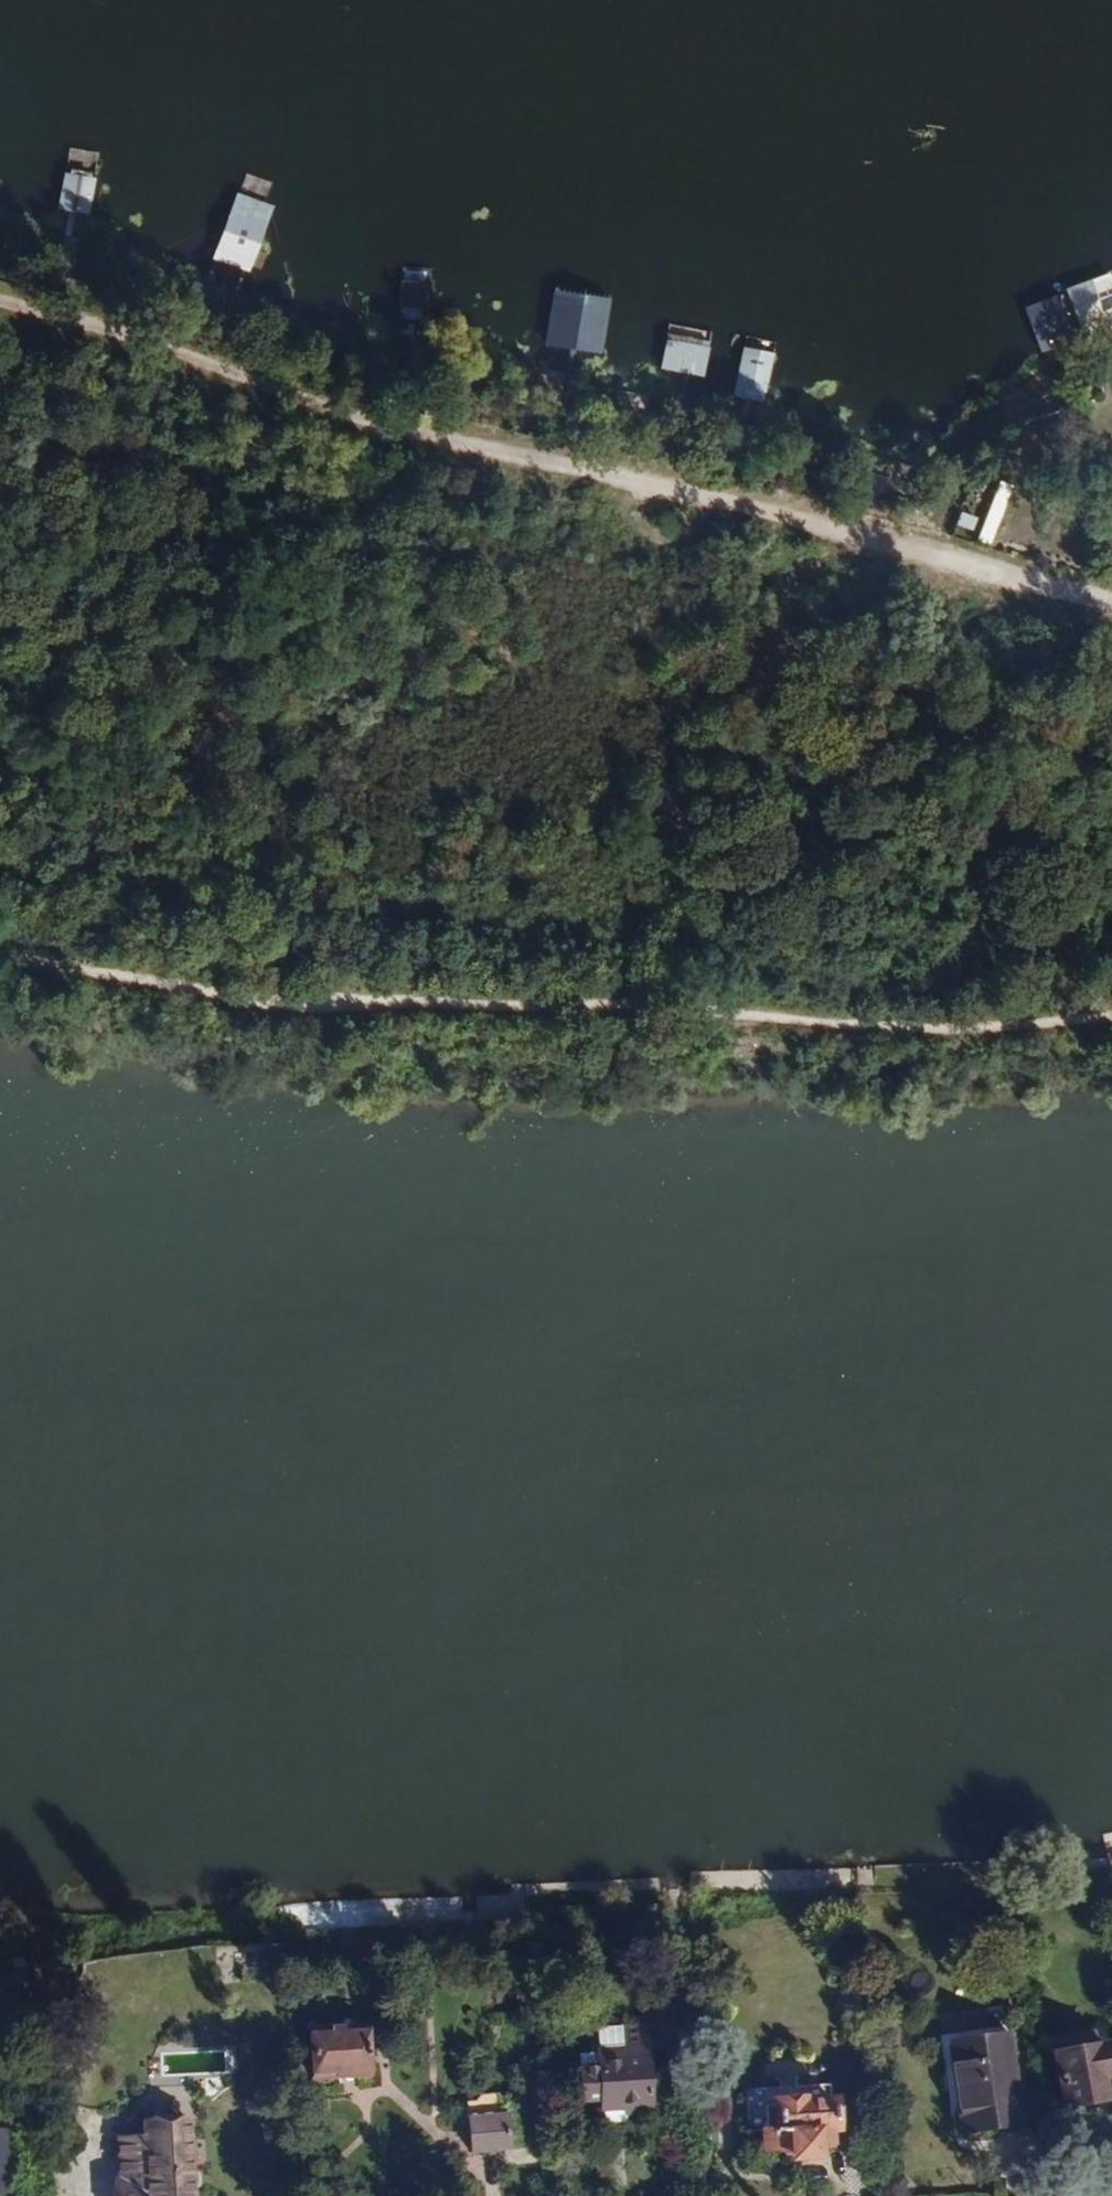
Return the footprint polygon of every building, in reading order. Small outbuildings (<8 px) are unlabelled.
[(986,547),(1008,485),(994,480),(972,543),(986,547)] [(362,2024),(312,2027),(314,2071),(364,2068),(362,2024)] [(1061,2107),(1085,2102),(1087,2111),(1109,2107),(1107,2094),(1102,2095),(1100,2078),(1107,2077),(1102,2043),(1092,2045),(1089,2030),(1049,2037),(1061,2107)] [(1021,2122),(1006,2032),(947,2042),(961,2131),(1021,2122)] [(648,2056),(601,2058),(604,2108),(650,2106),(648,2056)] [(767,2122),(768,2141),(786,2140),(786,2155),(814,2154),(814,2147),(831,2146),(829,2093),(776,2096),(775,2075),(747,2076),(750,2123),(767,2122)] [(469,2117),(471,2153),(507,2151),(504,2098),(497,2092),(480,2093),(475,2099),(476,2117),(469,2117)] [(190,2123),(145,2123),(146,2138),(120,2140),(122,2180),(118,2179),(119,2195),(193,2195),(190,2123)] [(9,2193),(8,2126),(0,2126),(0,2193),(9,2193)]
